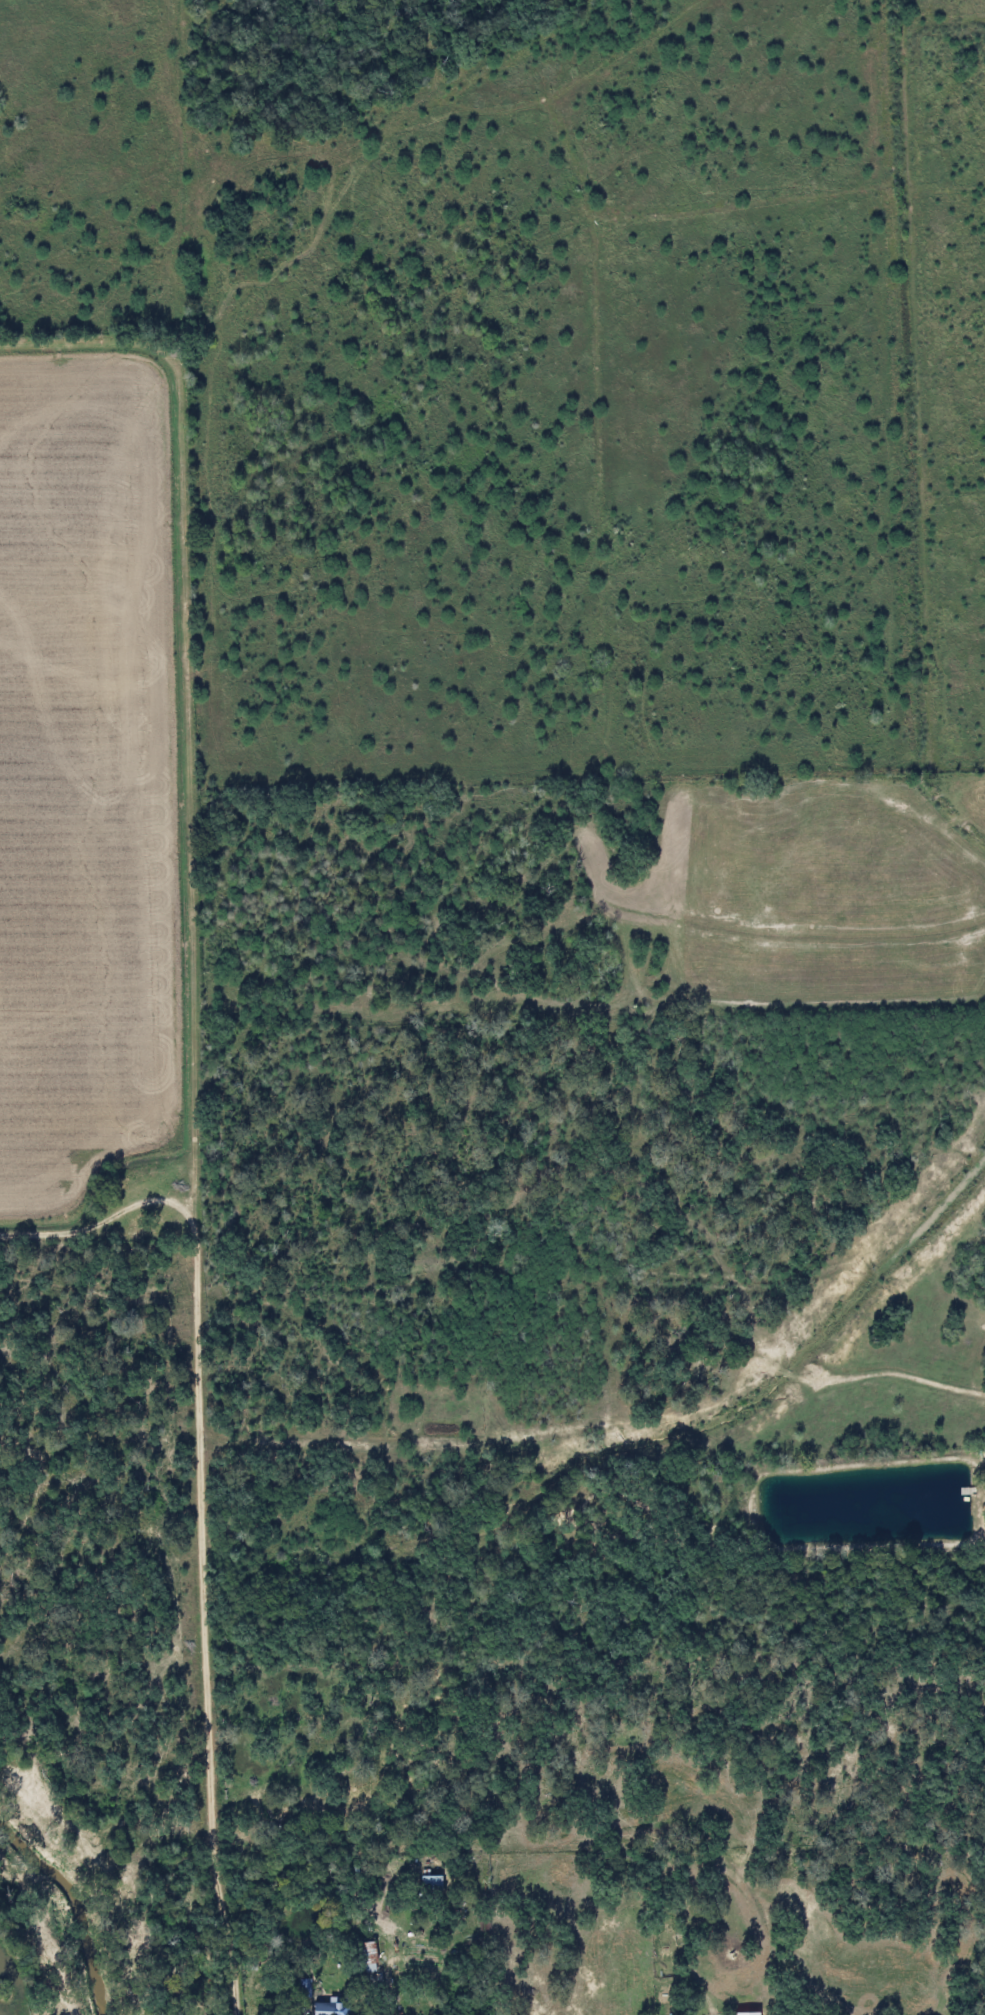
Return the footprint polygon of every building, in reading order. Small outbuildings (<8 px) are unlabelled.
[(417,1894),(438,1894),(438,1877),(417,1877),(417,1894)] [(357,1974),(373,1974),(373,1943),(357,1943),(357,1974)] [(309,2014),(344,2014),(345,2000),(326,1999),(326,2005),(310,2004),(309,2014)]
